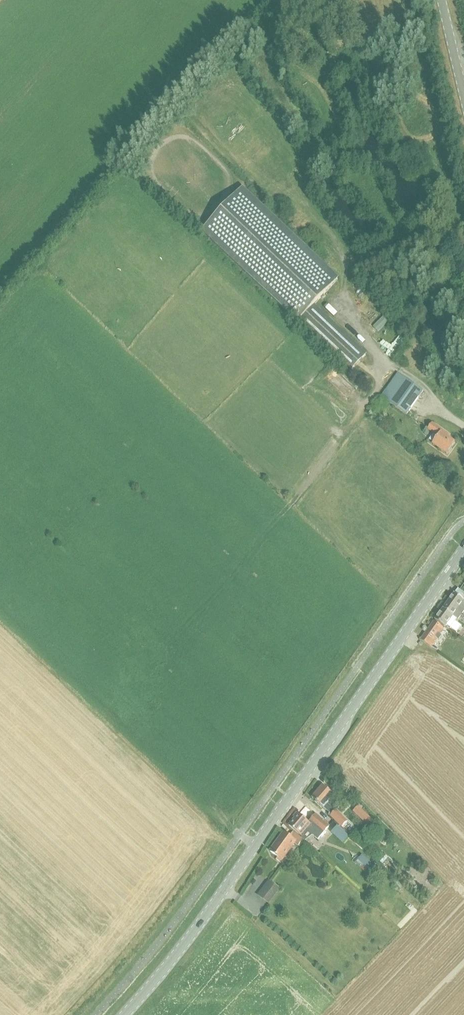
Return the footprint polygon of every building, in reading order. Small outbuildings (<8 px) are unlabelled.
[(351,370),(365,355),(313,306),(337,279),(241,189),(201,231),(298,322),(299,320),(351,370)] [(381,397),(389,403),(406,415),(423,391),(397,373),(381,397)] [(454,443),(446,437),(448,435),(432,423),(428,429),(433,434),(429,439),(434,442),(433,444),(446,454),(454,443)] [(420,424),(416,430),(422,434),(426,428),(420,424)] [(463,608),(463,607),(463,595),(458,590),(453,596),(453,595),(435,621),(445,628),(453,617),(458,620),(463,611),(463,609),(463,608)] [(439,634),(443,629),(433,622),(420,640),(437,652),(438,650),(433,647),(437,641),(438,641),(442,636),(439,634)] [(345,831),(350,826),(328,803),(334,797),(322,786),(311,798),(330,814),(328,815),(345,831)] [(304,806),(288,826),(299,835),(302,837),(307,831),(318,839),(329,826),(304,806)] [(358,807),(353,813),(359,818),(364,813),(358,807)] [(303,841),(300,839),(292,833),(289,837),(284,833),(270,852),(278,858),(276,859),(281,863),(295,844),(298,847),(303,841)] [(362,856),(355,864),(361,869),(363,866),(367,870),(372,865),(362,856)] [(375,865),(368,872),(372,876),(379,869),(375,865)] [(257,895),(269,904),(281,889),(269,880),(257,895)] [(377,910),(382,906),(376,900),(372,904),(377,910)]
